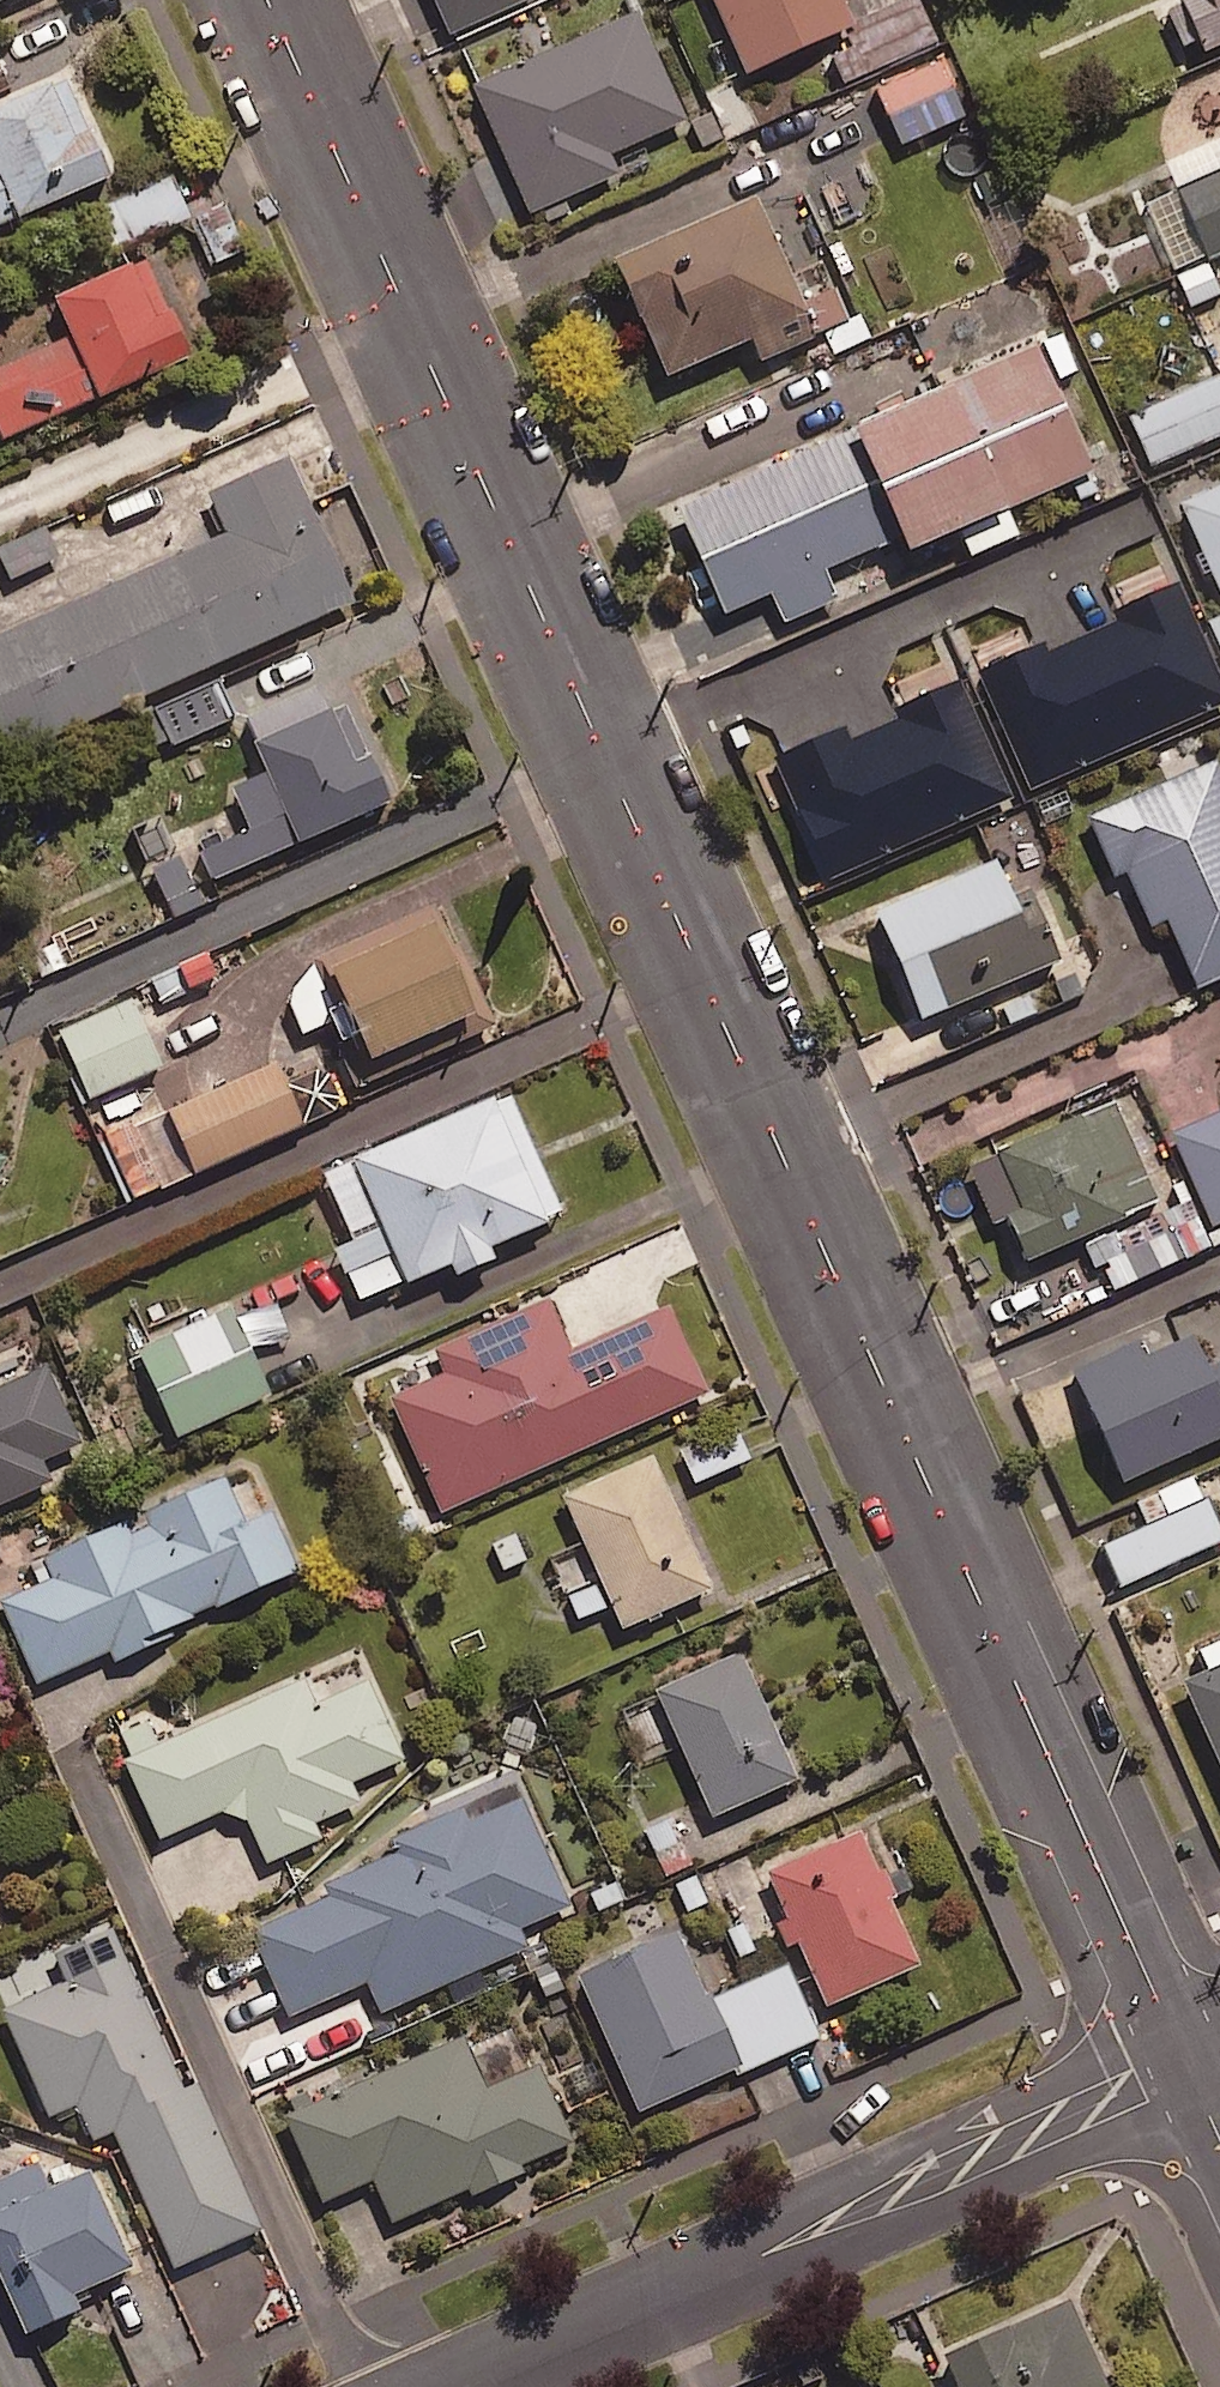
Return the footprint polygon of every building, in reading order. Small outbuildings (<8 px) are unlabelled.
[(743,74),(849,27),(837,0),(709,0),(743,74)] [(1200,52),(1219,43),(1219,0),(1177,0),(1200,52)] [(688,125),(642,19),(477,91),(530,214),(616,177),(609,159),(688,125)] [(970,119),(945,61),(878,89),(903,148),(970,119)] [(45,85),(0,105),(0,222),(104,177),(84,132),(69,138),(45,85)] [(751,202),(608,264),(661,382),(803,319),(751,202)] [(48,301),(65,340),(0,367),(0,420),(7,436),(183,362),(141,261),(48,301)] [(1032,348),(670,510),(719,619),(893,541),(900,556),(1088,473),(1032,348)] [(1132,419),(1152,467),(1219,438),(1219,382),(1132,419)] [(205,494),(223,535),(0,634),(0,755),(2,760),(350,606),(285,459),(205,494)] [(163,512),(151,485),(105,506),(118,533),(163,512)] [(1176,506),(1219,604),(1219,487),(1176,506)] [(46,531),(0,550),(0,557),(11,582),(59,561),(46,531)] [(1219,649),(1219,621),(1210,625),(1215,636),(1219,649)] [(1215,636),(1109,683),(1141,755),(1219,720),(1219,649),(1215,636)] [(235,722),(221,686),(157,711),(171,747),(235,722)] [(314,689),(242,721),(252,743),(247,745),(260,775),(227,790),(246,834),(196,855),(208,883),(385,806),(341,706),(325,714),(314,689)] [(923,706),(800,757),(844,862),(1027,785),(999,721),(940,746),(923,706)] [(1085,820),(1113,880),(1123,875),(1148,930),(1162,924),(1188,979),(1219,964),(1219,780),(1212,763),(1085,820)] [(186,859),(153,875),(174,918),(207,902),(186,859)] [(991,864),(870,915),(916,1024),(1057,964),(1028,897),(1009,905),(991,864)] [(447,950),(428,907),(307,962),(309,967),(289,991),(286,1008),(299,1039),(324,1027),(353,1091),(490,1028),(453,948),(447,950)] [(203,955),(150,979),(164,1009),(216,985),(203,955)] [(171,1067),(144,1001),(59,1035),(86,1102),(171,1067)] [(304,1128),(279,1069),(172,1114),(197,1173),(304,1128)] [(558,1215),(507,1099),(489,1106),(488,1102),(347,1162),(387,1254),(343,1273),(356,1302),(558,1215)] [(1111,1104),(991,1158),(1015,1213),(1000,1220),(1020,1266),(1156,1205),(1111,1104)] [(1168,1138),(1209,1229),(1219,1224),(1219,1115),(1168,1138)] [(567,1352),(544,1303),(431,1353),(442,1378),(389,1401),(439,1514),(705,1395),(666,1308),(567,1352)] [(277,1396),(239,1309),(142,1351),(180,1438),(277,1396)] [(1187,1338),(1074,1390),(1119,1487),(1219,1441),(1219,1367),(1204,1374),(1187,1338)] [(0,1387),(0,1507),(49,1485),(40,1463),(77,1446),(42,1369),(0,1387)] [(733,1423),(680,1445),(697,1485),(749,1463),(733,1423)] [(648,1460),(557,1501),(617,1634),(708,1593),(648,1460)] [(1198,1477),(1142,1502),(1152,1525),(1103,1547),(1122,1589),(1219,1546),(1219,1527),(1198,1477)] [(38,1560),(48,1581),(0,1602),(0,1618),(32,1689),(105,1656),(109,1666),(170,1639),(166,1630),(292,1574),(266,1517),(242,1528),(221,1480),(139,1516),(145,1529),(126,1538),(120,1524),(38,1560)] [(735,1657),(652,1694),(709,1821),(792,1784),(735,1657)] [(1179,1687),(1219,1779),(1219,1669),(1179,1687)] [(301,1683),(120,1763),(156,1843),(216,1816),(243,1825),(262,1867),(317,1842),(309,1825),(354,1805),(345,1785),(397,1762),(363,1684),(312,1707),(301,1683)] [(465,1823),(459,1811),(386,1843),(392,1857),(321,1888),(326,1900),(247,1934),(286,2022),(363,1988),(376,2017),(526,1951),(517,1931),(566,1909),(518,1799),(465,1823)] [(689,1872),(699,1867),(678,1816),(646,1829),(683,1915),(703,1906),(689,1872)] [(855,1836),(763,1877),(824,2010),(915,1969),(855,1836)] [(672,1936),(576,1979),(636,2112),(736,2067),(704,1997),(700,1999),(672,1936)] [(263,2227),(199,2080),(184,2086),(127,1955),(5,2008),(51,2112),(79,2100),(95,2138),(113,2130),(172,2267),(263,2227)] [(487,2084),(464,2033),(285,2113),(324,2199),(374,2176),(394,2220),(470,2186),(473,2193),(526,2170),(522,2162),(575,2138),(540,2060),(487,2084)] [(89,2166),(0,2206),(0,2272),(26,2330),(81,2305),(74,2289),(133,2263),(89,2166)] [(947,2351),(963,2386),(1111,2386),(1071,2297),(947,2351)]
